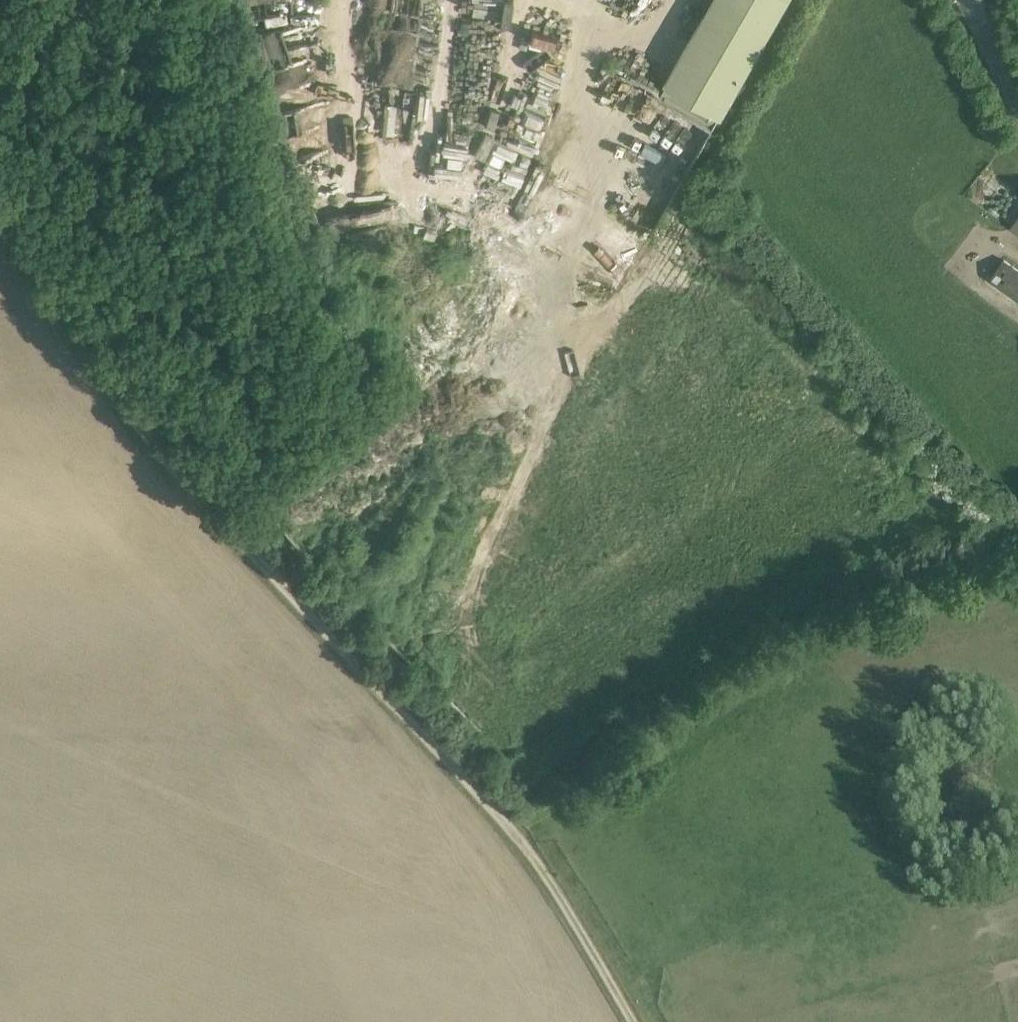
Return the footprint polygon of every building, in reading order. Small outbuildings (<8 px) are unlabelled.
[(670,77),(724,107),(786,0),(714,0),(670,77)] [(276,92),(322,79),(305,20),(259,33),(276,92)] [(1004,260),(990,279),(1017,299),(1017,270),(1004,260)]
